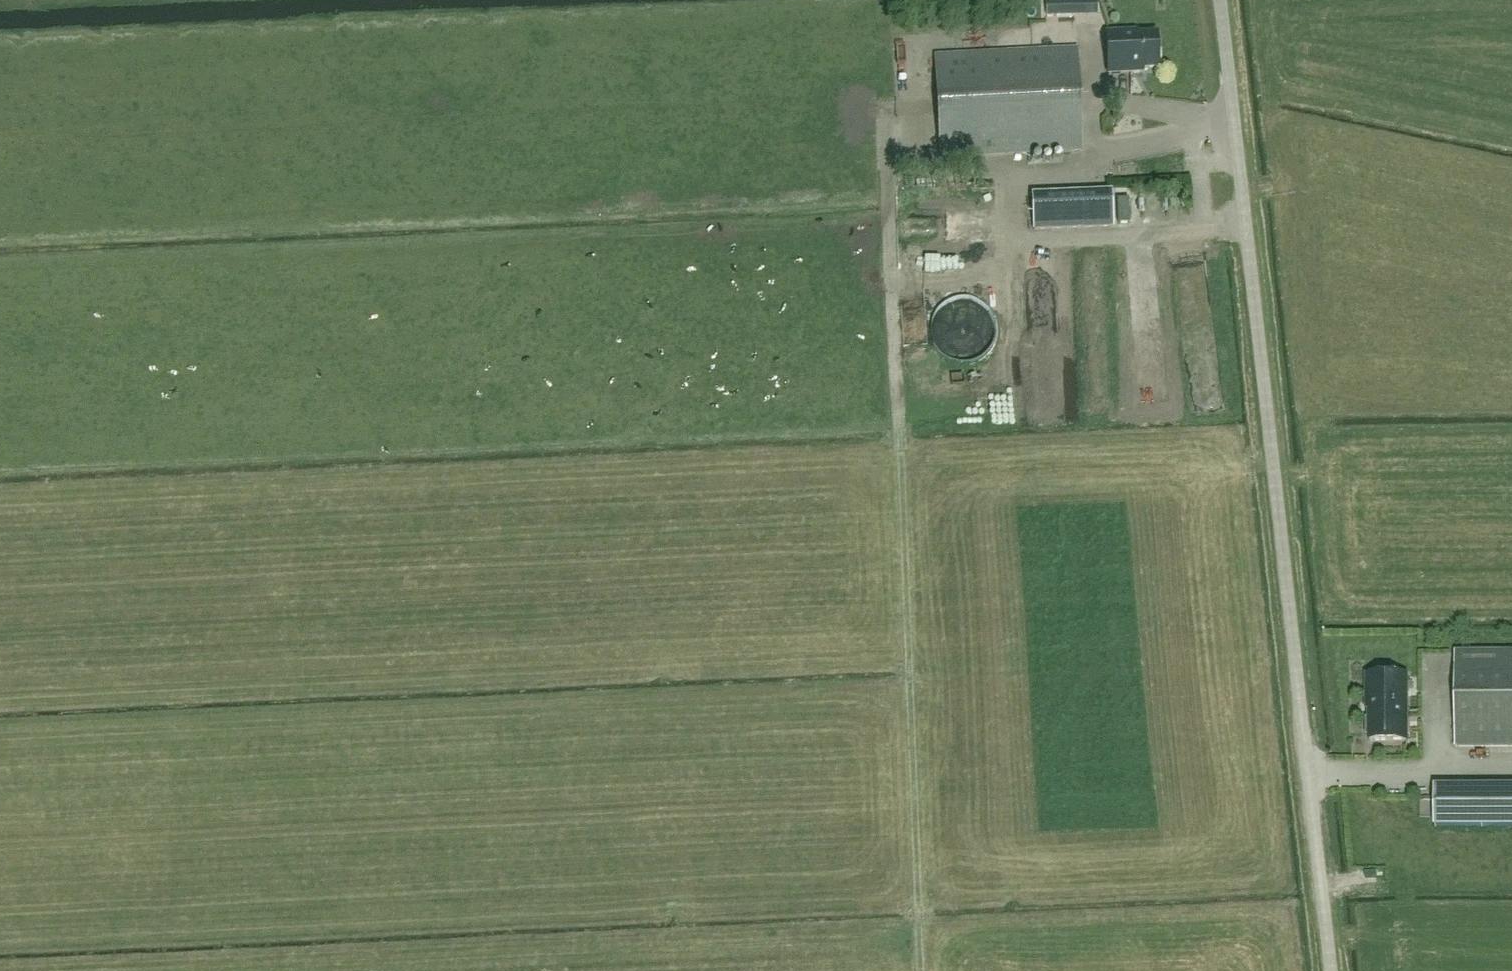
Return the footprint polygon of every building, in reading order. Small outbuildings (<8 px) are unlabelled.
[(1089,0),(1061,0),(1061,15),(1089,14),(1089,0)] [(1137,35),(1137,31),(1106,33),(1108,75),(1145,73),(1145,69),(1159,68),(1158,34),(1137,35)] [(940,157),(1084,151),(1079,48),(936,54),(940,157)] [(1034,230),(1114,227),(1113,191),(1033,194),(1034,230)] [(1191,292),(1176,292),(1176,311),(1192,310),(1191,292)] [(966,298),(960,298),(954,299),(949,301),(944,304),(939,308),(936,313),(933,318),(931,324),(931,330),(931,336),(933,342),(935,347),(939,352),(943,356),(948,359),(954,361),(960,363),(966,363),(972,362),(977,359),(983,356),(987,352),(991,347),(993,342),(995,336),(996,330),(995,324),(993,319),(991,313),(987,308),(983,304),(978,301),(972,299),(966,298)] [(1456,653),(1456,746),(1511,746),(1511,653),(1456,653)] [(1407,741),(1407,675),(1368,675),(1368,702),(1370,702),(1370,718),(1367,718),(1367,735),(1371,735),(1370,741),(1407,741)] [(1435,825),(1511,825),(1511,785),(1435,785),(1435,825)]
